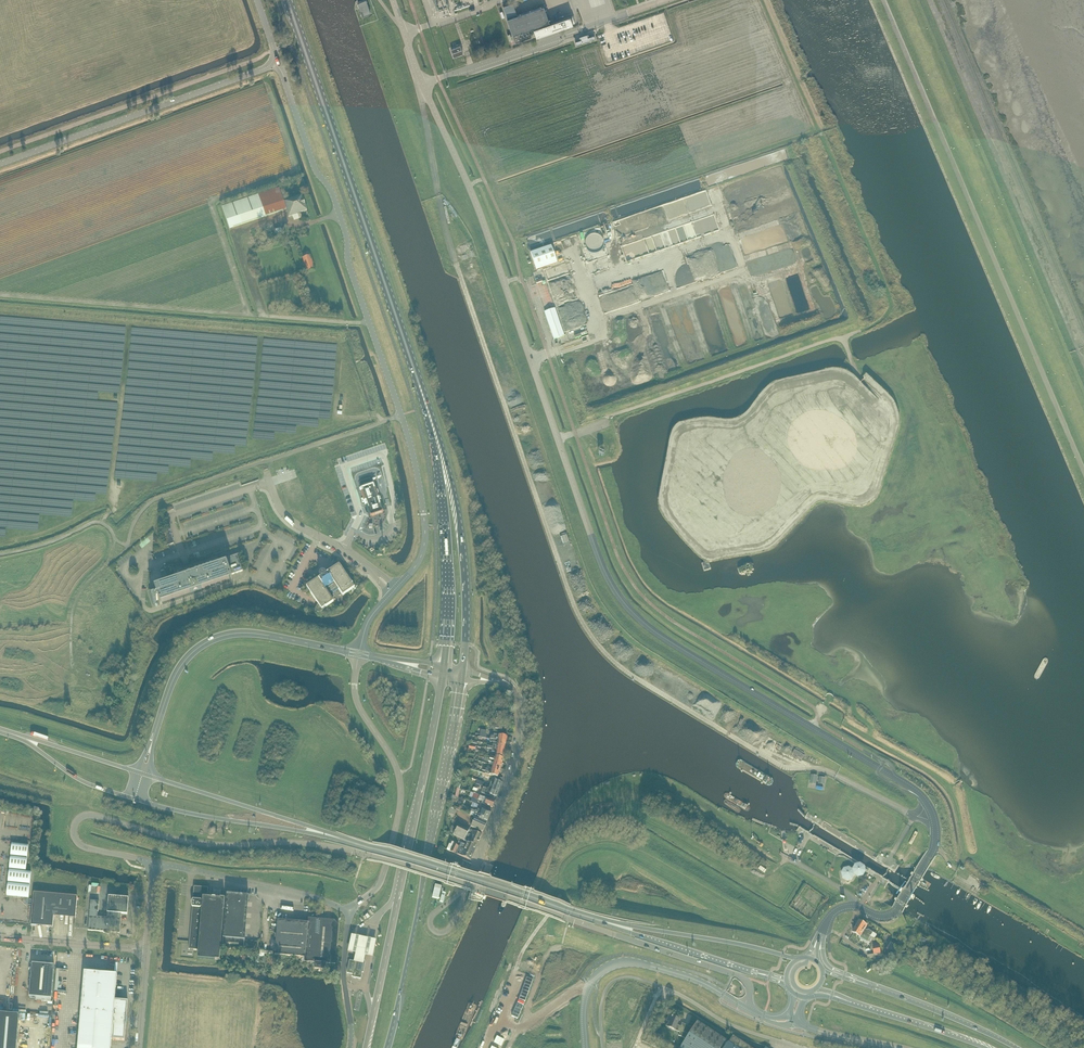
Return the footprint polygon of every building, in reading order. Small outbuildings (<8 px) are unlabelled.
[(376,12),(373,0),(370,0),(363,1),(366,14),(376,12)] [(532,27),(549,22),(544,6),(507,18),(516,42),(531,36),(529,29),(532,27)] [(558,22),(578,17),(577,14),(557,18),(558,22)] [(538,35),(559,28),(556,21),(535,28),(538,35)] [(587,34),(580,36),(581,36),(579,37),(580,39),(575,41),(576,44),(595,38),(594,35),(589,36),(588,34),(587,34)] [(451,48),(453,56),(463,53),(461,45),(451,48)] [(279,188),(222,207),(230,229),(286,209),(279,188)] [(286,209),(289,217),(293,216),(294,220),(302,218),(301,213),(307,211),(302,195),(284,201),(286,209)] [(536,270),(557,263),(551,246),(531,253),(536,270)] [(307,273),(315,270),(310,256),(303,258),(307,273)] [(545,294),(546,307),(552,307),(552,304),(554,304),(553,292),(549,293),(545,294)] [(564,336),(562,329),(555,309),(545,312),(554,339),(564,336)] [(371,479),(360,483),(361,485),(361,486),(361,487),(362,487),(362,488),(361,488),(362,488),(361,489),(362,491),(366,501),(365,501),(367,509),(369,513),(370,512),(370,514),(371,515),(371,516),(372,515),(373,515),(381,512),(382,512),(383,512),(383,511),(382,510),(378,497),(373,482),(372,482),(371,479)] [(231,575),(243,571),(237,555),(233,556),(233,557),(231,558),(231,557),(230,558),(230,557),(227,558),(228,559),(229,561),(224,562),(224,560),(225,560),(224,559),(219,561),(216,562),(217,563),(217,562),(219,568),(194,576),(193,572),(186,575),(188,578),(177,582),(156,589),(157,592),(151,594),(150,591),(149,591),(154,604),(157,603),(156,601),(158,600),(160,605),(160,603),(231,579),(232,580),(231,575)] [(217,563),(216,562),(219,561),(217,556),(187,567),(173,567),(177,582),(188,578),(186,575),(193,572),(194,576),(219,568),(217,562),(217,563)] [(752,563),(738,568),(740,574),(741,574),(742,575),(747,573),(748,576),(751,575),(750,573),(753,572),(753,570),(755,570),(752,563)] [(343,596),(355,588),(339,565),(324,574),(323,572),(320,575),(321,577),(306,587),(322,610),(334,602),(329,595),(339,589),(343,596)] [(501,768),(502,763),(485,758),(484,760),(493,763),(493,766),(501,768)] [(483,768),(482,771),(484,771),(486,772),(485,774),(487,774),(496,777),(498,778),(498,777),(499,773),(487,769),(484,768),(483,768)] [(498,777),(498,778),(496,777),(495,780),(495,781),(494,783),(501,785),(503,779),(498,777)] [(501,785),(494,783),(491,782),(489,788),(488,788),(487,789),(498,793),(501,785)] [(498,793),(487,789),(483,788),(481,793),(490,796),(490,795),(497,797),(498,793)] [(480,796),(479,800),(482,801),(482,804),(492,807),(495,801),(492,800),(484,797),(484,798),(480,796)] [(489,817),(491,812),(483,809),(482,811),(478,809),(477,812),(489,817)] [(475,811),(473,817),(475,818),(478,820),(487,823),(489,817),(477,812),(475,811)] [(487,823),(478,820),(475,818),(471,827),(483,832),(487,823)] [(469,832),(469,830),(458,825),(456,831),(455,831),(453,836),(465,841),(469,832)] [(469,832),(465,841),(467,842),(466,845),(476,850),(477,847),(482,835),(472,831),(471,830),(469,830),(469,832)] [(14,846),(10,894),(32,896),(35,871),(30,871),(32,844),(14,842),(13,846),(14,846)] [(466,845),(461,843),(456,854),(471,861),(471,860),(476,850),(466,845)] [(454,844),(451,852),(456,854),(459,846),(454,844)] [(854,870),(853,870),(849,867),(844,869),(842,873),(843,878),(847,881),(852,879),(855,875),(857,874),(859,875),(862,874),(863,872),(863,869),(860,867),(857,868),(856,870),(854,870)] [(510,884),(505,895),(502,904),(502,905),(502,906),(503,907),(504,907),(505,906),(506,906),(506,905),(514,886),(514,885),(514,884),(513,883),(512,883),(511,883),(510,884)] [(208,898),(208,888),(194,887),(193,901),(195,901),(194,906),(193,906),(189,950),(199,951),(198,958),(215,960),(220,960),(221,950),(220,950),(224,910),(225,899),(220,898),(220,899),(208,898)] [(76,913),(78,897),(34,893),(31,926),(53,927),(54,911),(76,913)] [(224,927),(246,929),(248,900),(249,900),(249,896),(234,895),(232,895),(227,894),(224,927)] [(129,898),(128,898),(109,896),(107,913),(108,913),(107,918),(98,917),(98,912),(99,902),(91,901),(88,931),(104,932),(104,933),(110,935),(108,934),(108,932),(110,932),(120,933),(122,914),(127,914),(129,898)] [(275,950),(275,955),(305,957),(305,962),(310,962),(310,964),(313,968),(315,968),(315,969),(317,969),(326,970),(327,966),(327,965),(327,964),(335,964),(337,947),(336,947),(337,943),(339,925),(335,920),(330,920),(326,920),(317,919),(316,919),(314,919),(313,918),(308,918),(308,922),(299,922),(295,922),(295,921),(284,920),(284,921),(280,920),(278,920),(276,937),(277,937),(276,941),(276,946),(276,950),(275,950)] [(856,927),(871,936),(873,933),(868,930),(867,931),(865,930),(868,926),(860,921),(856,927)] [(224,927),(223,939),(245,941),(246,929),(224,927)] [(868,942),(871,936),(856,927),(853,932),(861,937),(861,936),(866,939),(865,940),(868,942)] [(377,940),(352,935),(348,952),(356,954),(354,962),(364,964),(365,956),(373,957),(377,940)] [(244,951),(245,941),(223,939),(222,950),(244,951)] [(890,951),(894,945),(890,942),(885,948),(890,951)] [(356,959),(355,962),(350,961),(347,974),(352,975),(352,977),(361,979),(362,973),(363,973),(363,972),(365,963),(364,961),(356,959)] [(52,999),(54,966),(32,964),(30,997),(52,999)] [(117,974),(84,972),(78,1047),(111,1047),(112,1040),(125,1041),(128,1001),(115,1000),(117,974)] [(20,1015),(0,1013),(0,1047),(17,1047),(20,1015)] [(680,1020),(669,1015),(667,1021),(670,1022),(667,1027),(675,1031),(675,1030),(680,1032),(679,1036),(686,1039),(680,1047),(751,1047),(733,1036),(728,1043),(727,1042),(726,1041),(726,1040),(724,1039),(724,1040),(697,1022),(694,1026),(693,1028),(682,1024),(681,1027),(677,1025),(680,1020)] [(576,1031),(581,1024),(576,1020),(571,1027),(576,1031)]
